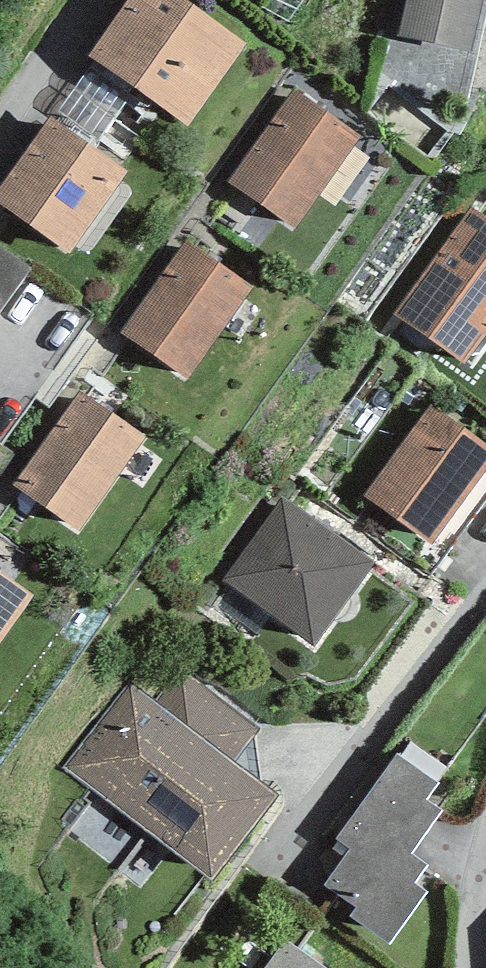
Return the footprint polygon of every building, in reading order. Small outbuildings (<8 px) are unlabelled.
[(185,0),(128,0),(90,56),(96,60),(136,89),(188,126),(247,43),(185,0)] [(400,34),(469,49),(480,0),(407,0),(400,34)] [(56,120),(95,148),(136,89),(96,60),(56,120)] [(295,89),(228,182),(294,229),(361,137),(295,89)] [(51,116),(0,188),(0,204),(70,253),(128,171),(95,148),(56,120),(51,116)] [(472,207),(395,315),(464,364),(485,335),(485,217),(472,207)] [(187,240),(121,332),(186,379),(253,287),(187,240)] [(32,270),(0,246),(0,314),(32,270)] [(79,391),(13,485),(80,531),(147,435),(79,391)] [(432,403),(364,496),(432,544),(485,470),(485,444),(432,403)] [(376,562),(282,497),(222,581),(314,647),(376,562)] [(34,595),(0,572),(0,645),(34,595)] [(212,881),(277,796),(235,763),(260,731),(182,670),(155,702),(129,682),(63,767),(212,881)] [(391,946),(429,892),(417,883),(429,866),(412,854),(443,811),(427,800),(438,784),(397,754),(336,839),(351,850),(325,886),(357,909),(351,917),(391,946)] [(286,940),(265,967),(327,967),(286,940)]
